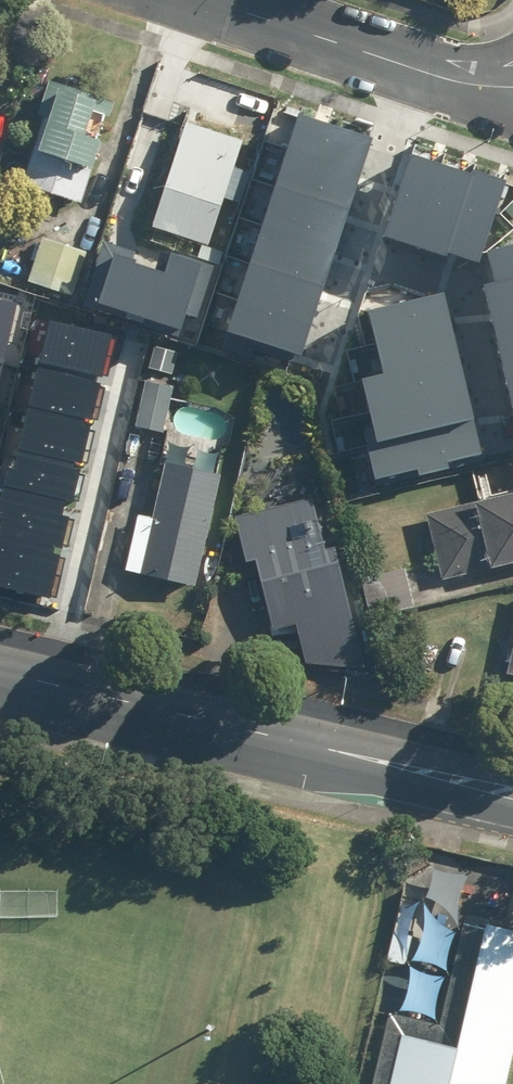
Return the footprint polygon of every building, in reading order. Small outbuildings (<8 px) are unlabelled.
[(119,104),(50,81),(37,118),(48,121),(27,184),(85,204),(119,104)] [(208,334),(287,360),(358,147),(279,121),(208,334)] [(245,141),(189,123),(155,228),(211,247),(245,141)] [(381,228),(461,253),(483,182),(402,158),(381,228)] [(89,299),(187,331),(210,262),(169,249),(163,267),(132,257),(139,238),(111,229),(89,299)] [(88,253),(42,236),(26,280),(72,298),(88,253)] [(512,450),(512,252),(463,264),(506,451),(512,450)] [(26,307),(0,301),(0,410),(26,307)] [(357,483),(468,458),(433,301),(342,322),(355,376),(334,381),(357,483)] [(53,594),(118,330),(46,312),(0,496),(0,581),(53,594)] [(178,385),(146,377),(134,426),(165,434),(178,385)] [(157,518),(140,515),(128,574),(200,589),(223,475),(168,464),(157,518)] [(443,582),(512,566),(512,497),(428,517),(443,582)] [(307,665),(368,671),(336,546),(326,549),(313,499),(237,519),(248,563),(259,560),(276,628),(296,623),(307,665)] [(512,1059),(512,930),(487,925),(456,1046),(401,1034),(389,1083),(507,1083),(512,1059)]
